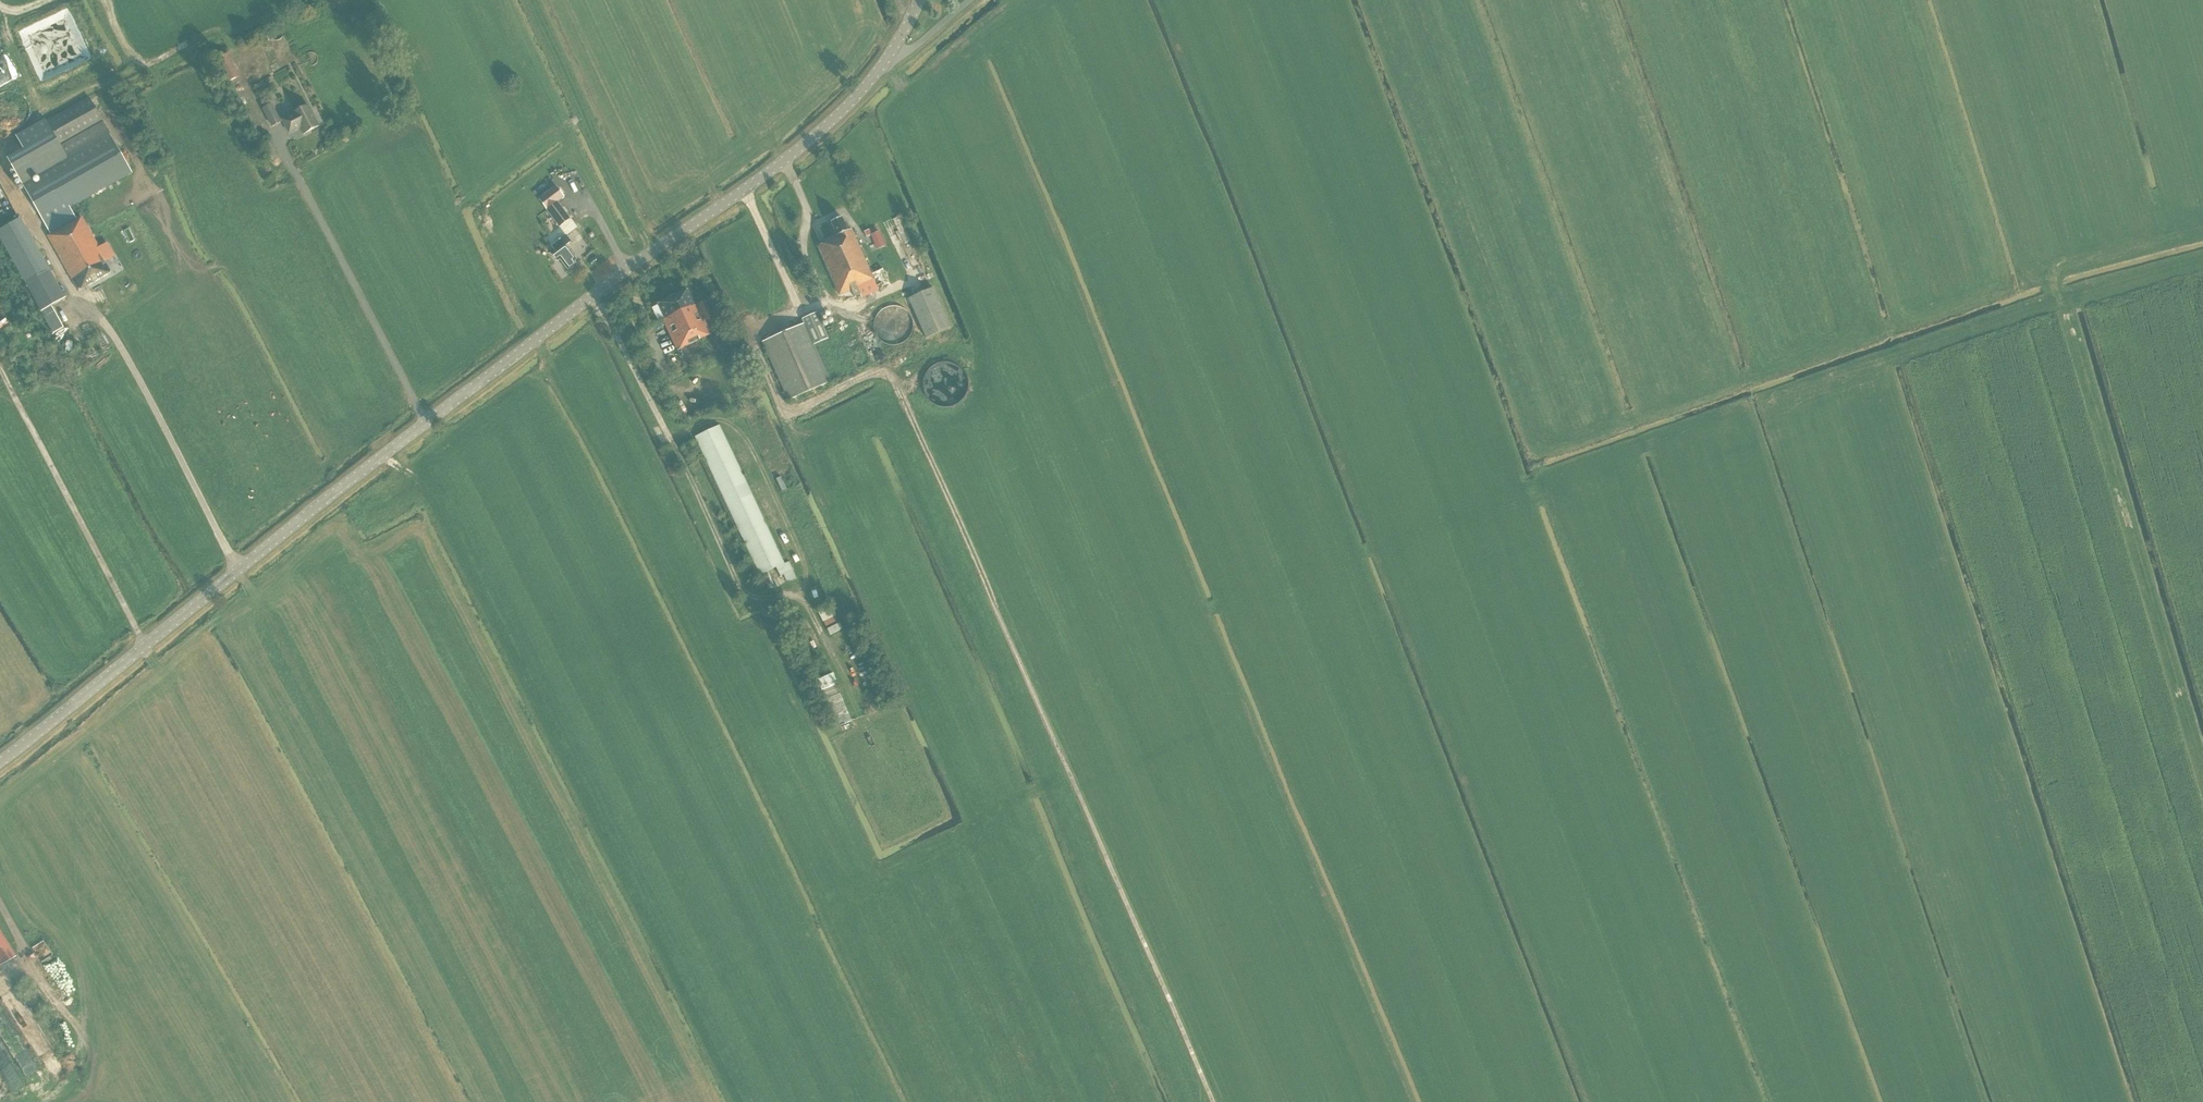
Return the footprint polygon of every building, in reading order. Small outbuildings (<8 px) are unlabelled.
[(227,82),(239,76),(228,53),(216,59),(227,82)] [(17,92),(15,91),(12,91),(10,91),(8,91),(5,92),(3,93),(0,94),(0,127),(4,128),(8,129),(13,130),(16,130),(18,129),(20,127),(22,126),(24,125),(26,123),(28,120),(29,117),(30,114),(30,112),(30,110),(30,106),(29,104),(28,102),(27,100),(26,98),(24,96),(22,95),(19,93),(17,92)] [(89,97),(4,145),(11,158),(0,165),(0,177),(26,224),(43,214),(53,232),(47,235),(78,290),(111,272),(102,257),(104,256),(82,216),(80,212),(82,211),(76,200),(67,205),(66,203),(130,169),(122,154),(117,157),(106,139),(111,135),(89,97)] [(282,122),(273,104),(263,108),(273,127),(282,122)] [(293,112),(293,113),(282,119),(289,133),(300,127),(303,133),(318,125),(308,105),(293,112)] [(557,200),(545,209),(559,227),(571,218),(557,200)] [(847,231),(847,230),(841,217),(830,222),(836,236),(826,240),(827,241),(818,245),(839,294),(840,294),(843,302),(861,294),(862,297),(879,290),(878,287),(900,277),(894,264),(883,269),(883,268),(871,273),(851,229),(847,231)] [(25,226),(21,219),(0,230),(0,238),(1,240),(53,332),(64,327),(52,305),(65,298),(25,226)] [(576,259),(565,245),(574,238),(569,232),(551,246),(556,252),(552,255),(557,261),(559,259),(567,269),(568,268),(571,269),(574,266),(574,263),(575,263),(574,261),(576,259)] [(950,327),(933,287),(908,298),(925,338),(950,327)] [(692,301),(686,289),(657,304),(665,319),(695,305),(693,300),(692,301)] [(717,325),(704,300),(695,305),(665,319),(662,321),(677,350),(710,333),(708,330),(717,325)] [(874,323),(874,325),(874,326),(874,328),(874,330),(875,332),(876,334),(877,336),(878,337),(879,339),(881,340),(882,341),(883,342),(885,343),(887,344),(889,344),(891,344),(893,345),(895,344),(897,344),(899,344),(900,343),(902,342),(904,341),(906,340),(907,339),(909,337),(910,335),(910,334),(911,333),(912,332),(912,330),(912,328),(913,326),(913,324),(913,322),(912,320),(912,318),(911,317),(910,315),(909,314),(908,312),(907,311),(905,310),(903,308),(902,307),(900,307),(898,306),(897,306),(895,306),(893,305),(891,306),(889,306),(888,306),(886,307),(885,307),(882,309),(881,310),(880,311),(878,312),(877,314),(876,315),(875,317),(875,318),(874,320),(874,322),(874,323)] [(802,318),(804,323),(762,342),(788,399),(830,380),(814,344),(828,338),(816,312),(802,318)] [(643,327),(652,323),(647,313),(638,317),(643,327)] [(743,372),(737,359),(729,363),(735,376),(743,372)] [(784,563),(718,425),(695,436),(760,574),(776,567),(781,576),(784,575),(786,581),(793,580),(797,578),(789,561),(784,563)] [(797,610),(792,598),(787,600),(792,612),(797,610)] [(14,957),(0,934),(0,966),(14,957)]
